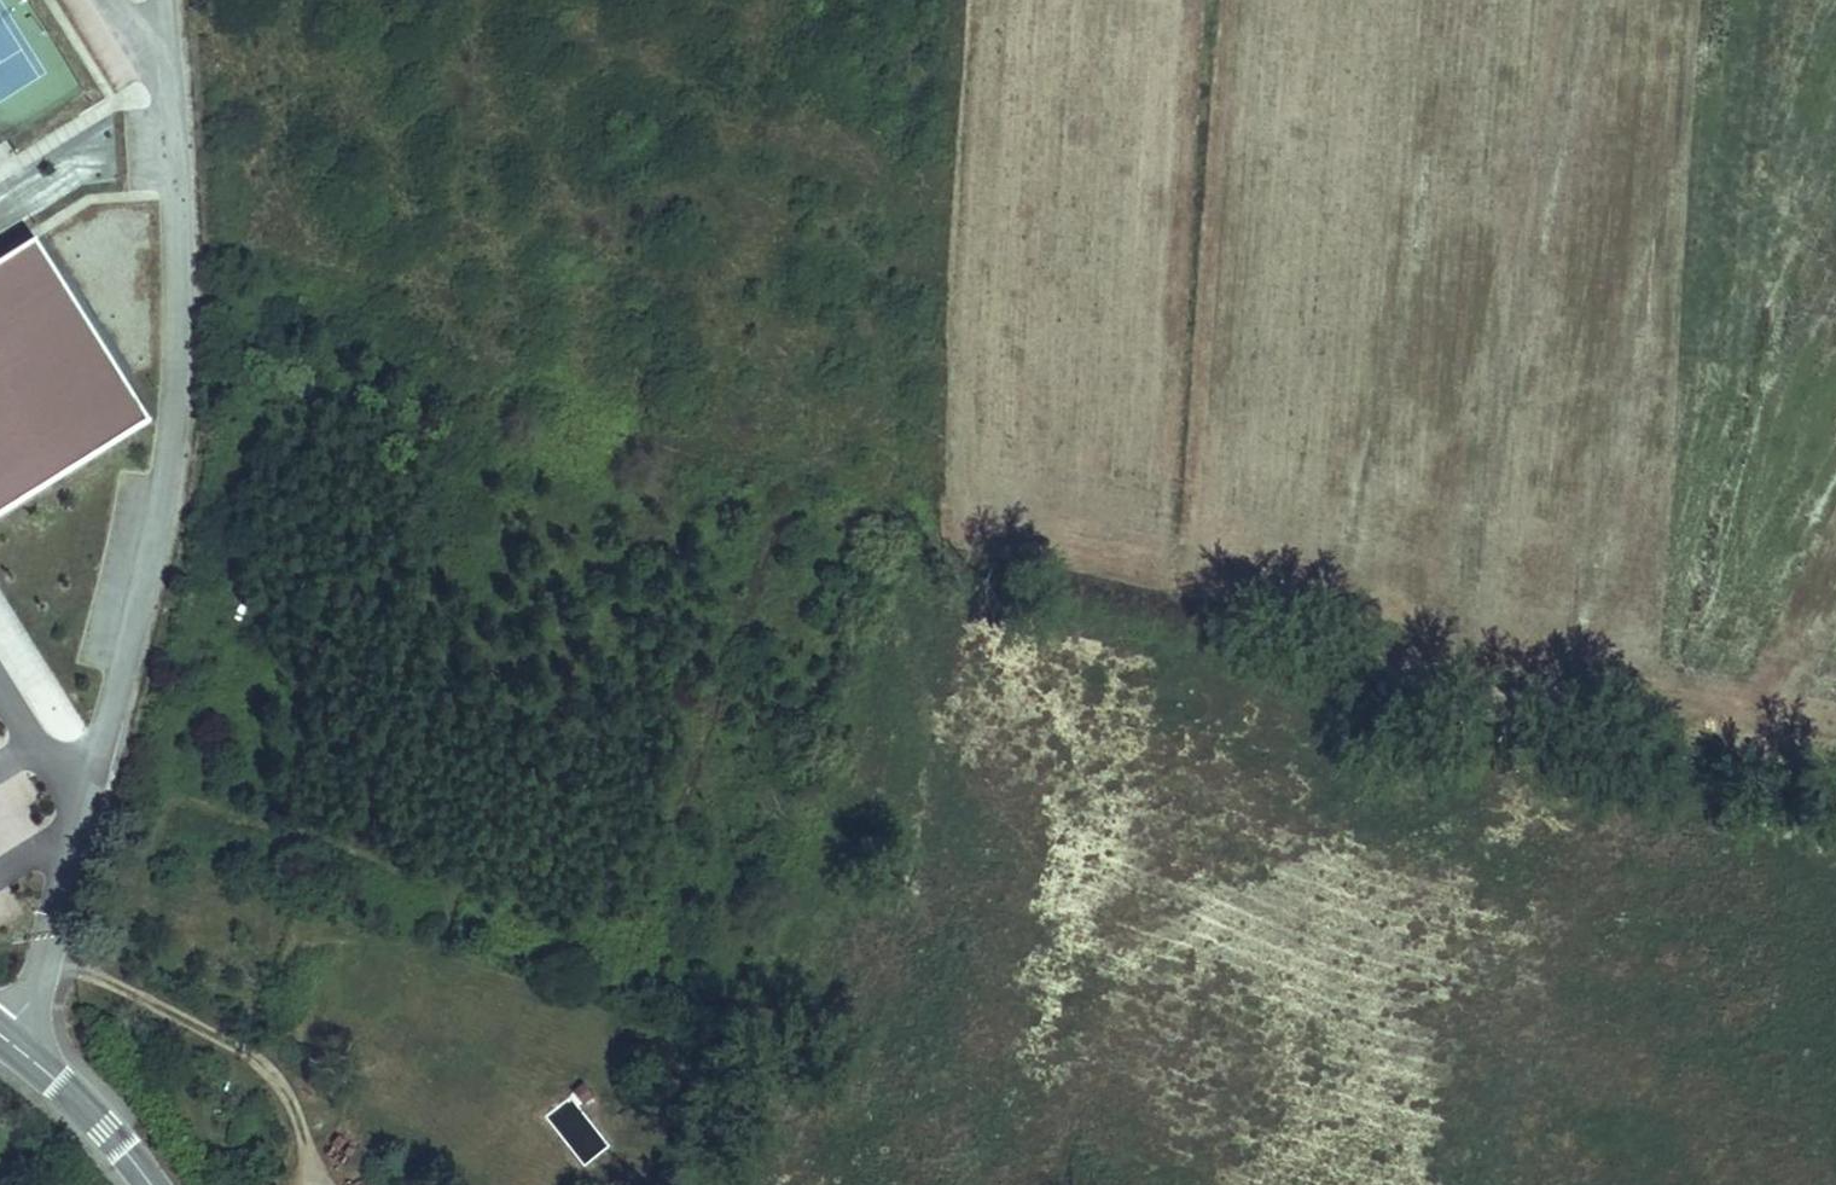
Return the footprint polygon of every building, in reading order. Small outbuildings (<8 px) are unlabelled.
[(136,419),(22,237),(0,251),(0,504),(136,419)]
